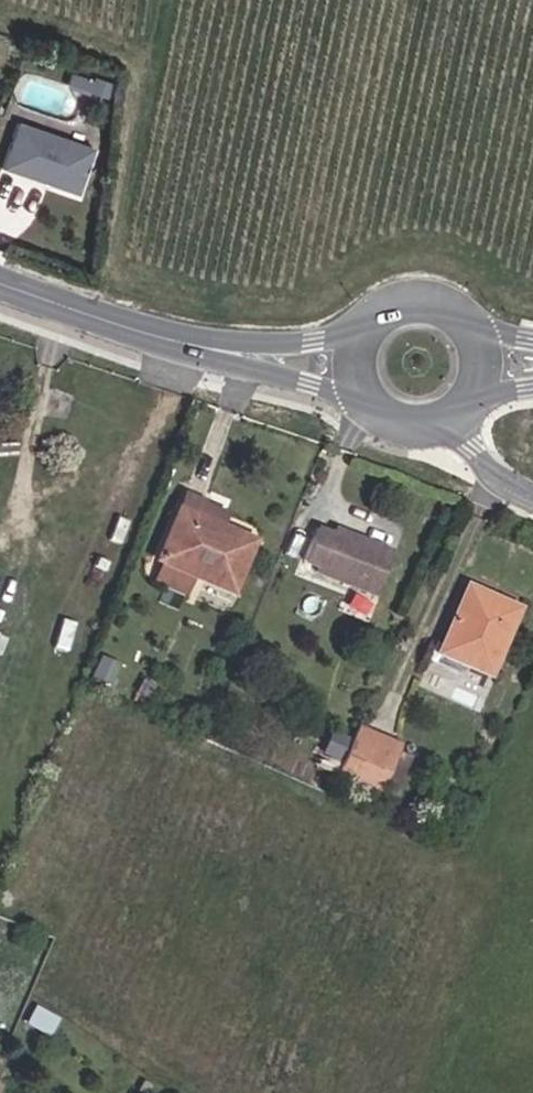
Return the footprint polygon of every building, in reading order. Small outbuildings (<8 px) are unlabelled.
[(14,122),(3,170),(83,189),(95,140),(14,122)] [(178,493),(150,557),(183,572),(225,591),(250,537),(206,517),(210,508),(178,493)] [(395,552),(337,530),(334,537),(315,530),(303,562),(322,569),(320,574),(379,596),(395,552)] [(183,572),(150,557),(140,579),(173,594),(183,572)] [(497,663),(527,590),(479,571),(449,643),(497,663)] [(407,733),(387,725),(363,714),(344,758),(386,778),(407,733)] [(35,1010),(24,1028),(46,1041),(57,1024),(35,1010)]
